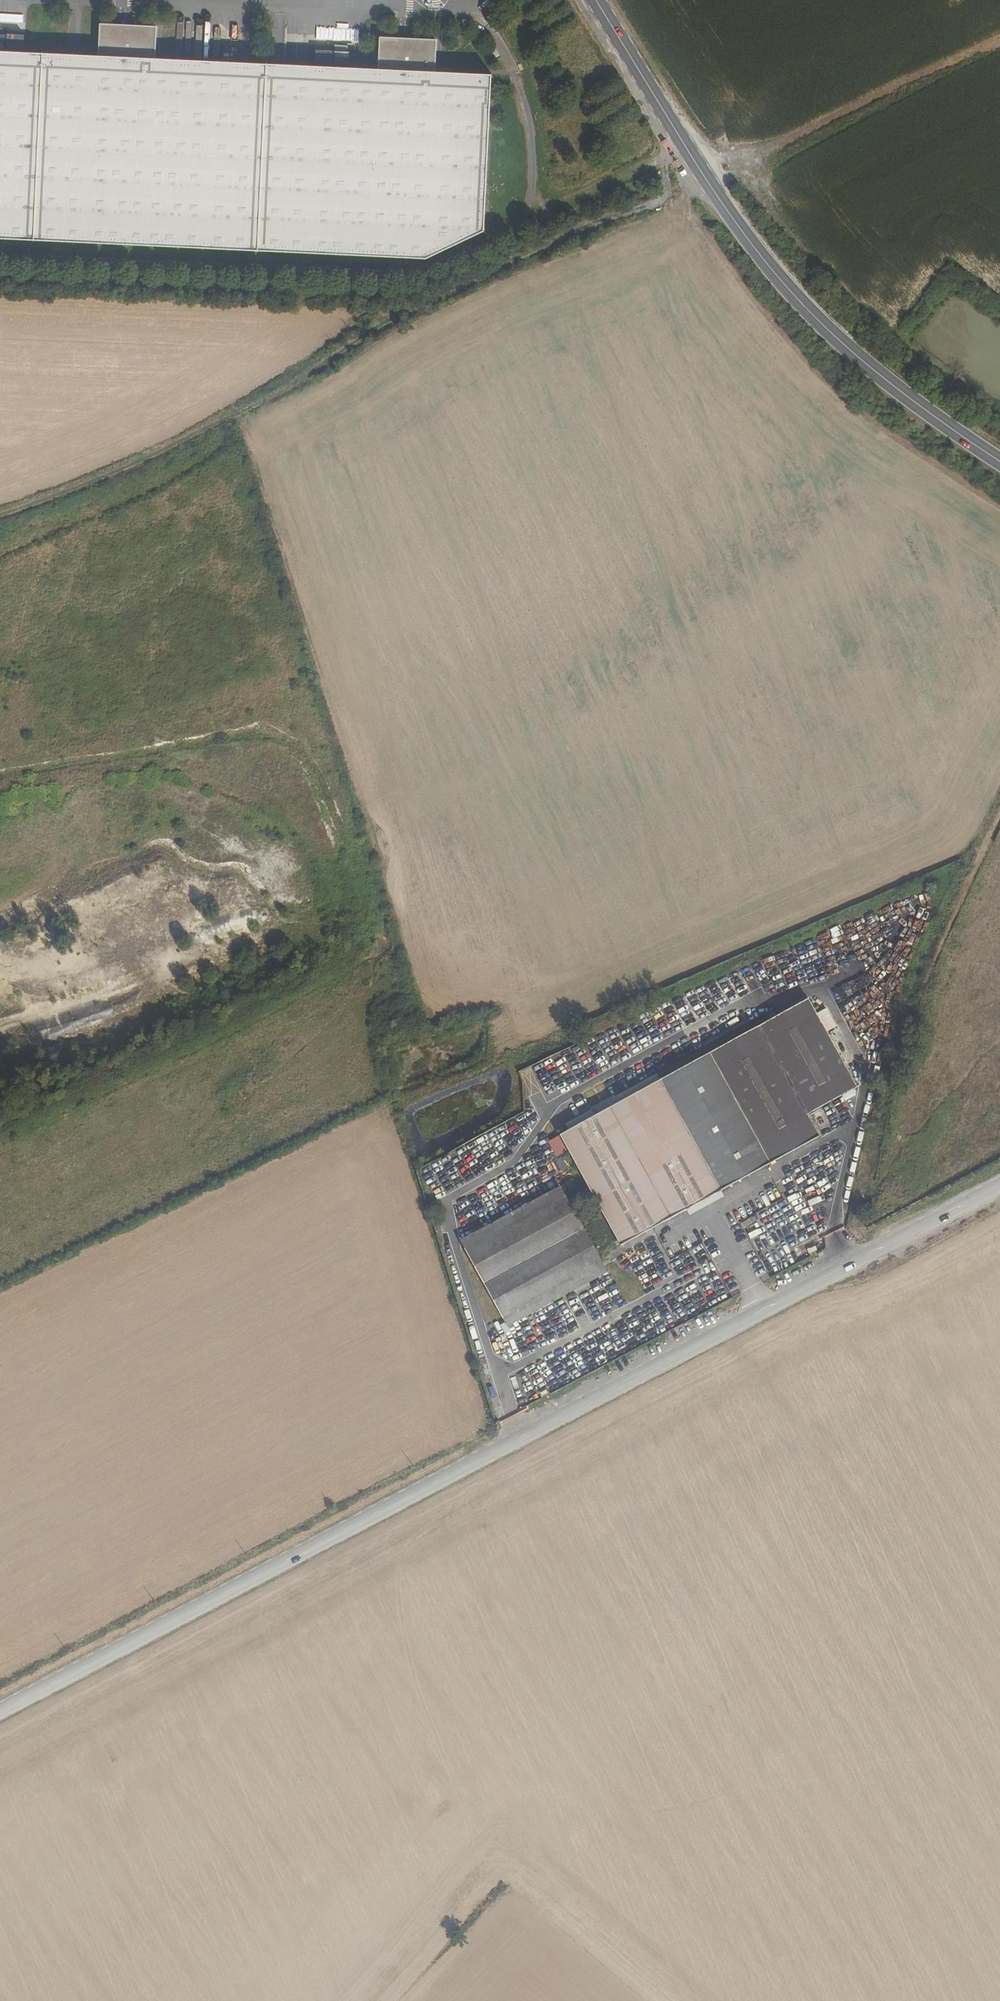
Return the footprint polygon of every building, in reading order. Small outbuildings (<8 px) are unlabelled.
[(493,72),(435,70),(437,39),(382,36),(381,66),(156,56),(157,24),(102,22),(101,52),(0,47),(0,235),(408,255),(487,218),(493,72)] [(240,33),(239,56),(247,56),(248,33),(240,33)] [(576,1124),(636,1232),(833,1122),(826,1109),(822,1102),(870,1075),(821,987),(576,1124)] [(875,1082),(870,1075),(822,1102),(826,1109),(875,1082)] [(549,1139),(555,1155),(566,1151),(560,1135),(549,1139)] [(567,1178),(478,1227),(482,1235),(572,1187),(567,1178)] [(619,1249),(582,1181),(572,1187),(609,1255),(619,1249)] [(609,1255),(572,1187),(482,1235),(520,1303),(609,1255)] [(642,1267),(648,1264),(642,1251),(636,1254),(642,1267)] [(665,1318),(679,1313),(674,1300),(660,1305),(665,1318)]
